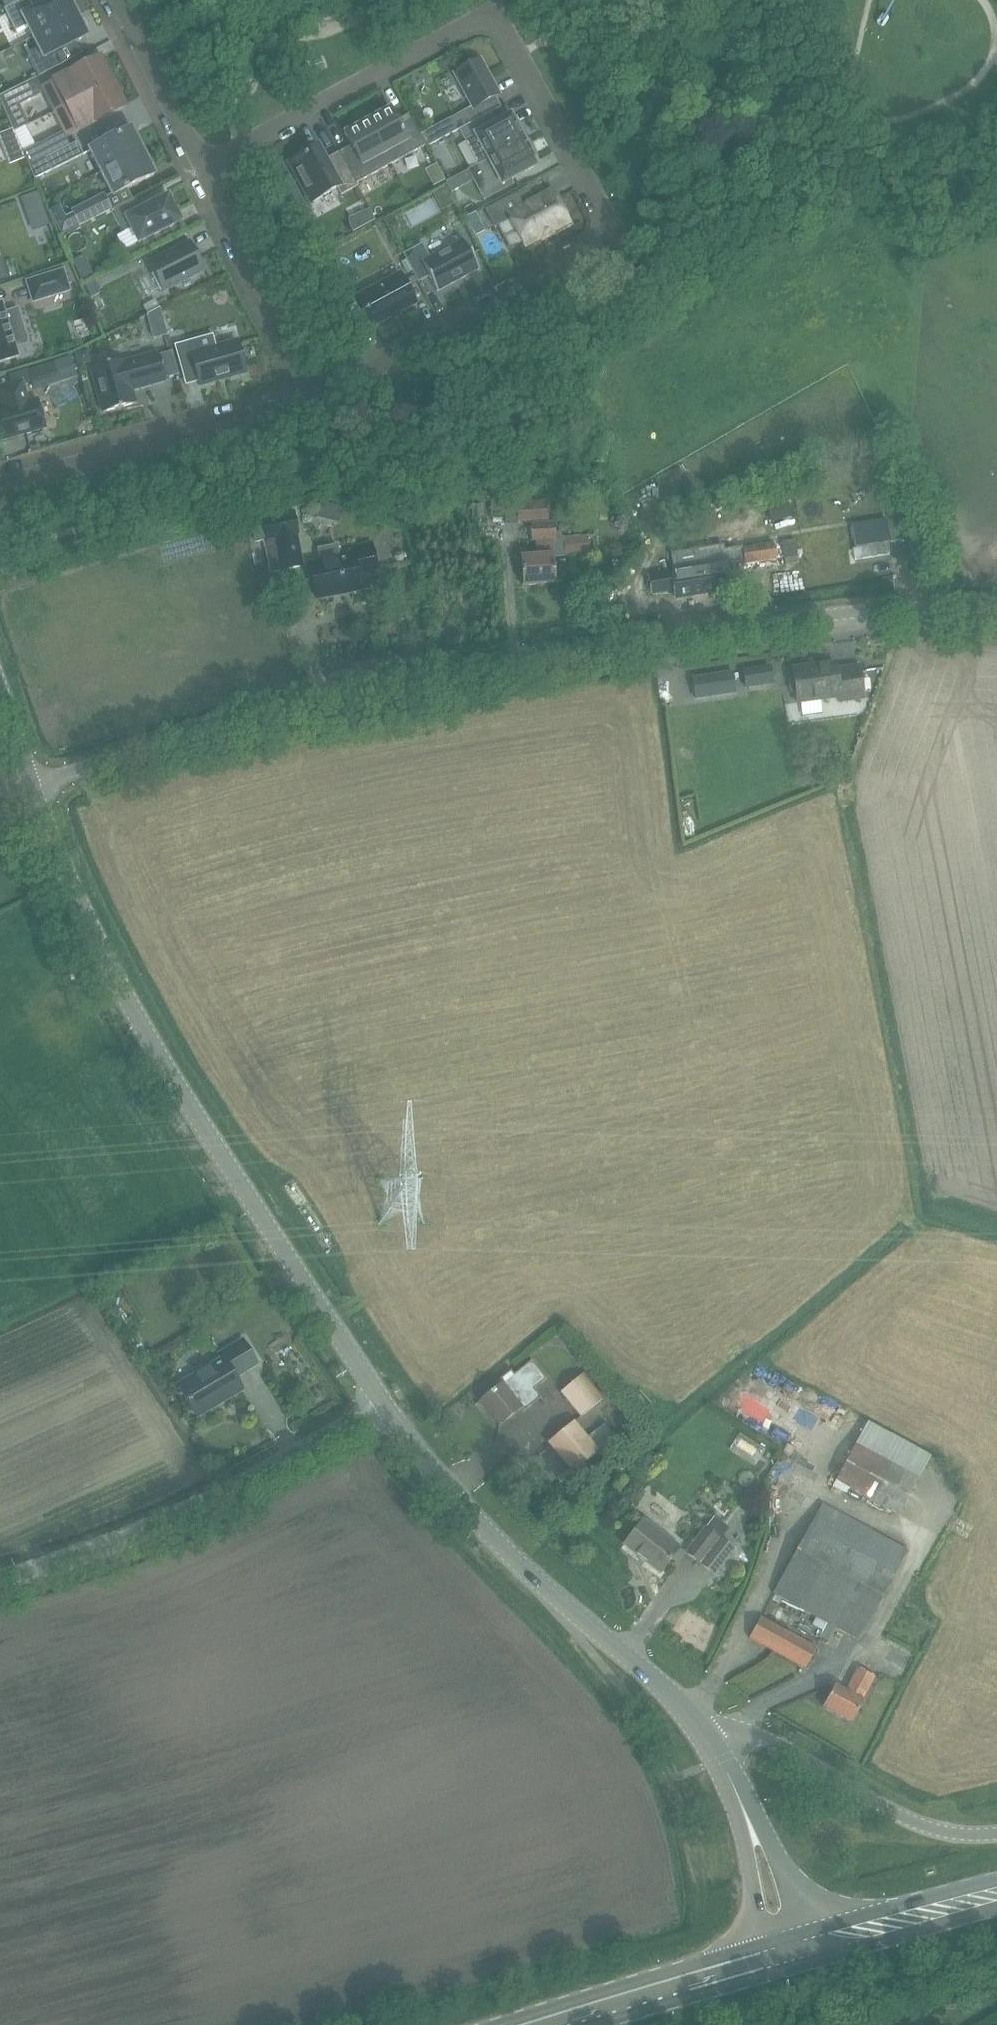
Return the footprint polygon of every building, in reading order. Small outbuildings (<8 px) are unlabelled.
[(4,9),(16,32),(28,26),(33,37),(80,14),(73,0),(54,0),(34,10),(30,0),(23,0),(4,9)] [(80,14),(33,37),(39,48),(27,54),(38,77),(62,65),(56,52),(87,37),(85,33),(89,31),(80,14)] [(57,110),(110,83),(99,60),(56,82),(56,83),(45,88),(57,110)] [(499,95),(480,60),(455,73),(474,109),(499,95)] [(0,97),(0,100),(14,132),(27,125),(16,104),(42,91),(35,79),(0,97)] [(122,107),(110,83),(57,110),(68,132),(79,127),(79,128),(122,107)] [(390,108),(367,121),(391,165),(426,146),(412,119),(400,126),(390,108)] [(469,110),(430,131),(436,142),(459,130),(475,121),(469,110)] [(489,160),(524,141),(522,137),(525,135),(519,124),(515,125),(510,116),(486,129),(475,135),(489,160)] [(475,121),(459,130),(465,141),(475,135),(486,129),(480,119),(475,121)] [(391,165),(367,121),(345,133),(354,151),(342,157),(357,183),(391,165)] [(90,150),(101,173),(144,151),(136,135),(134,136),(131,129),(90,150)] [(29,166),(45,159),(69,147),(63,134),(24,154),(29,166)] [(526,144),(524,141),(489,160),(478,166),(491,190),(535,166),(532,159),(533,158),(532,156),(535,154),(529,143),(526,144)] [(52,171),(84,155),(77,143),(69,147),(45,159),(52,171)] [(330,168),(326,160),(317,144),(305,151),(307,154),(289,164),(310,204),(337,189),(341,196),(358,186),(357,183),(342,157),(341,158),(343,161),(330,168)] [(144,151),(101,173),(113,196),(155,175),(151,169),(153,168),(144,151)] [(495,226),(508,219),(511,217),(525,244),(541,236),(542,236),(542,235),(551,231),(552,230),(568,222),(552,193),(535,202),(527,189),(487,211),(495,226)] [(603,190),(594,195),(604,214),(613,209),(603,190)] [(181,222),(168,197),(140,211),(134,200),(112,211),(112,210),(111,211),(112,212),(114,211),(125,232),(131,229),(139,243),(181,222)] [(112,210),(105,198),(73,214),(79,227),(111,211),(112,210)] [(429,277),(438,292),(480,269),(464,240),(430,258),(422,244),(403,254),(419,282),(429,277)] [(205,271),(191,242),(148,264),(163,292),(205,271)] [(95,249),(87,254),(95,268),(104,263),(95,249)] [(13,278),(6,258),(0,260),(0,282),(13,278)] [(64,270),(27,282),(33,302),(70,291),(64,270)] [(400,275),(358,297),(374,326),(392,317),(400,313),(400,312),(416,304),(400,275)] [(17,357),(17,358),(19,357),(19,355),(18,355),(16,348),(5,312),(3,305),(3,303),(0,304),(1,304),(0,304),(0,362),(17,357)] [(213,335),(175,346),(182,370),(195,367),(199,382),(200,386),(246,373),(237,341),(216,347),(213,335)] [(174,358),(161,361),(159,353),(125,363),(124,360),(92,369),(104,413),(136,404),(132,390),(166,381),(166,379),(179,375),(174,358)] [(46,428),(37,399),(28,402),(22,381),(0,388),(0,396),(4,409),(0,410),(0,441),(46,428)] [(548,503),(517,506),(518,521),(549,519),(548,503)] [(294,513),(264,519),(268,539),(265,540),(271,573),(303,566),(296,535),(298,535),(294,513)] [(521,558),(521,566),(523,586),(556,583),(554,557),(590,555),(588,537),(556,539),(555,523),(531,525),(532,541),(537,541),(538,556),(521,558)] [(310,563),(314,580),(317,599),(331,597),(330,592),(359,586),(357,576),(377,571),(372,544),(351,548),(352,555),(310,563)] [(774,544),(743,549),(745,565),(777,560),(774,544)] [(652,593),(674,589),(676,597),(732,588),(728,562),(701,567),(650,576),(652,593)] [(850,650),(877,649),(876,634),(849,636),(850,650)] [(797,694),(798,703),(839,698),(839,702),(864,699),(860,667),(836,670),(836,668),(812,671),(812,667),(794,669),(795,678),(791,682),(792,692),(797,694)] [(744,671),(746,687),(772,683),(770,668),(744,671)] [(733,673),(693,679),(696,698),(736,692),(733,673)] [(179,1386),(187,1400),(197,1417),(242,1390),(235,1378),(257,1365),(243,1341),(219,1355),(222,1360),(179,1386)] [(502,1384),(496,1389),(480,1402),(500,1426),(521,1409),(523,1412),(541,1398),(534,1389),(547,1379),(531,1361),(514,1375),(511,1372),(500,1380),(503,1384),(502,1384)] [(561,1393),(581,1417),(602,1399),(582,1375),(561,1393)] [(766,1407),(761,1415),(778,1426),(783,1418),(766,1407)] [(931,1457),(868,1422),(836,1481),(900,1515),(931,1457)] [(574,1473),(589,1461),(616,1438),(605,1424),(588,1439),(574,1423),(549,1443),(574,1473)] [(742,1473),(755,1482),(777,1452),(763,1443),(742,1473)] [(823,1505),(783,1576),(774,1594),(859,1641),(908,1552),(823,1505)] [(644,1520),(636,1529),(624,1545),(660,1573),(680,1548),(644,1520)] [(706,1527),(686,1553),(714,1575),(734,1549),(706,1527)] [(749,1639),(806,1670),(817,1649),(761,1618),(749,1639)] [(823,1707),(852,1723),(864,1701),(863,1700),(875,1678),(858,1669),(846,1692),(835,1685),(823,1707)]
